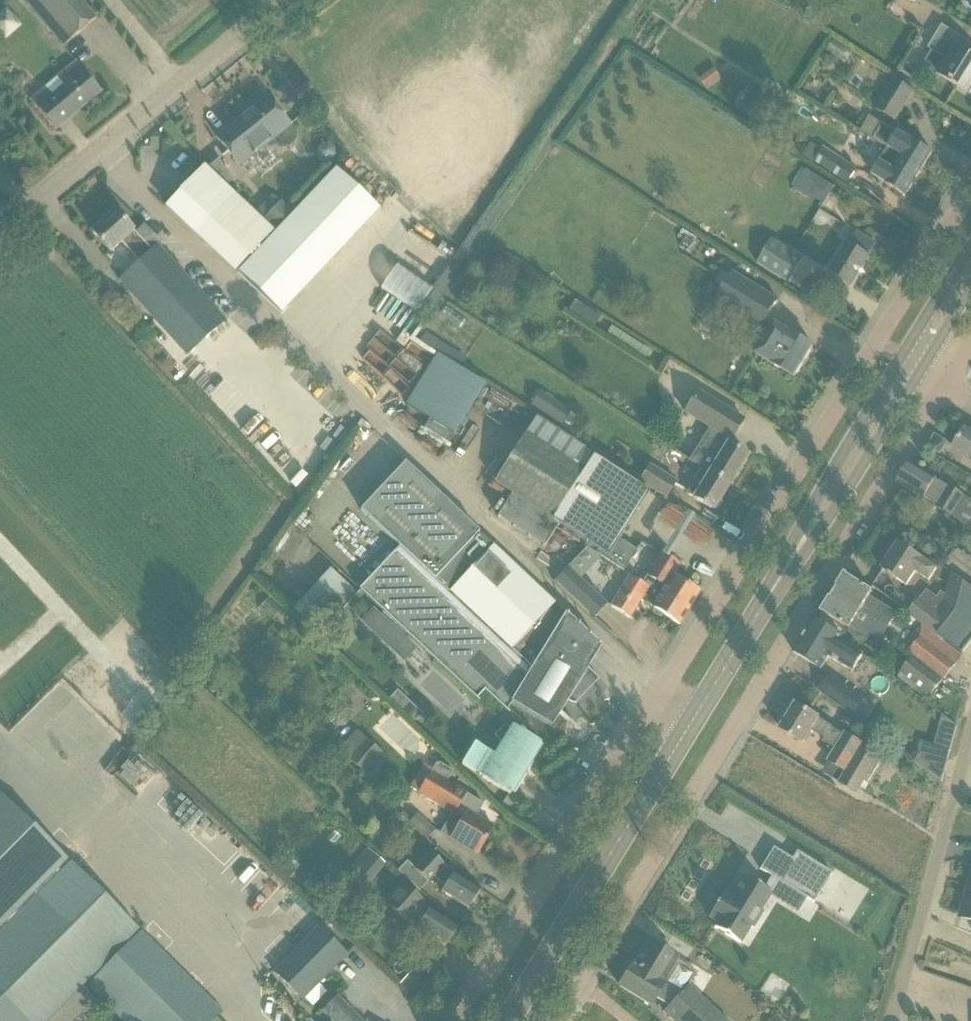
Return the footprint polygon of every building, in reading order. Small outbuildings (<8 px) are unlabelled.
[(80,0),(43,0),(31,10),(62,46),(95,18),(80,0)] [(937,74),(952,83),(969,93),(970,91),(970,57),(960,51),(968,39),(951,29),(944,25),(930,48),(947,58),(937,74)] [(76,63),(30,101),(56,130),(101,92),(76,63)] [(713,70),(701,79),(707,87),(720,78),(713,70)] [(895,121),(914,92),(895,80),(876,109),(895,121)] [(294,135),(293,131),(287,123),(280,114),(267,99),(242,119),(240,115),(228,125),(215,135),(240,167),(274,139),(278,143),(283,145),(287,145),(293,140),(294,135)] [(759,103),(752,113),(760,118),(767,108),(759,103)] [(884,124),(874,139),(888,147),(922,169),(932,153),(915,142),(913,141),(912,141),(884,124)] [(803,156),(848,183),(856,169),(824,147),(822,149),(811,143),(803,156)] [(886,185),(888,186),(906,197),(922,169),(888,147),(872,174),(887,183),(886,185)] [(380,210),(336,169),(292,216),(273,235),(261,224),(203,169),(168,207),(281,314),(380,210)] [(806,169),(794,190),(808,198),(810,195),(824,204),(835,187),(806,169)] [(280,204),(261,224),(273,235),(292,216),(280,204)] [(119,280),(132,295),(186,356),(224,321),(158,246),(152,251),(115,211),(92,232),(110,253),(121,243),(138,263),(119,280)] [(840,232),(845,223),(827,213),(821,223),(840,232)] [(876,244),(859,234),(857,232),(850,244),(848,243),(829,274),(850,287),(876,244)] [(758,265),(788,284),(804,260),(773,240),(758,265)] [(736,264),(718,292),(763,320),(780,292),(738,265),(736,264)] [(426,316),(442,293),(406,269),(390,292),(426,316)] [(575,302),(568,311),(594,328),(600,318),(575,302)] [(756,354),(794,378),(814,347),(791,332),(775,323),(756,354)] [(435,355),(406,404),(456,435),(486,386),(435,355)] [(696,391),(682,412),(708,428),(715,433),(708,443),(702,439),(689,459),(702,468),(710,473),(709,473),(728,485),(747,455),(730,445),(728,444),(730,440),(731,441),(744,420),(696,391)] [(539,392),(532,404),(546,414),(554,402),(539,392)] [(584,546),(593,552),(594,551),(623,571),(636,550),(624,541),(623,543),(618,539),(648,491),(536,417),(494,484),(511,495),(497,517),(544,547),(558,525),(586,543),(584,546)] [(965,429),(954,447),(970,458),(970,433),(965,429)] [(935,434),(927,447),(939,455),(947,442),(935,434)] [(511,703),(534,717),(552,728),(567,703),(568,704),(572,705),(576,706),(576,704),(599,679),(588,669),(601,647),(565,614),(552,635),(538,622),(555,604),(493,546),(492,546),(479,533),(405,463),(360,511),(399,547),(359,589),(476,700),(484,691),(506,711),(511,703)] [(898,484),(900,485),(915,494),(924,500),(925,498),(938,506),(937,507),(951,516),(958,506),(970,514),(970,500),(939,481),(925,472),(914,466),(910,463),(898,484)] [(649,465),(640,480),(666,497),(676,481),(649,465)] [(696,476),(686,494),(696,500),(713,510),(728,485),(709,473),(710,473),(702,468),(696,476)] [(707,524),(708,521),(681,506),(673,521),(676,522),(668,537),(685,546),(691,535),(718,549),(725,534),(707,524)] [(882,569),(898,580),(904,584),(913,571),(928,581),(936,569),(915,555),(898,544),(882,569)] [(943,565),(970,582),(970,558),(962,551),(956,560),(950,555),(943,565)] [(646,576),(641,584),(648,588),(648,587),(687,612),(699,593),(673,577),(676,573),(680,566),(663,555),(661,553),(647,573),(645,576),(646,576)] [(554,581),(593,618),(607,604),(568,567),(554,581)] [(300,617),(329,639),(364,594),(335,572),(300,617)] [(928,628),(943,641),(962,617),(970,620),(970,594),(968,593),(970,587),(954,575),(952,574),(944,603),(938,611),(921,598),(909,613),(928,628)] [(628,575),(609,606),(612,608),(629,618),(640,600),(679,625),(687,612),(648,587),(648,588),(641,584),(628,575)] [(834,593),(888,627),(897,613),(869,596),(872,591),(862,585),(846,575),(834,593)] [(888,627),(834,593),(822,612),(874,644),(876,645),(888,627)] [(277,604),(269,610),(279,624),(287,618),(277,604)] [(361,623),(403,663),(415,649),(374,610),(361,623)] [(804,636),(794,653),(799,656),(821,669),(827,659),(829,657),(853,672),(856,668),(863,655),(849,647),(847,650),(837,644),(842,636),(818,622),(817,621),(814,619),(804,636)] [(954,666),(920,639),(910,652),(944,679),(954,666)] [(901,673),(930,696),(943,680),(914,657),(901,673)] [(831,675),(819,692),(853,716),(865,699),(831,675)] [(267,676),(261,683),(270,691),(276,684),(267,676)] [(389,700),(397,708),(414,723),(422,714),(406,699),(398,691),(389,700)] [(846,772),(839,783),(857,794),(880,755),(845,734),(844,735),(832,728),(833,727),(796,704),(780,730),(804,744),(812,730),(825,738),(823,741),(836,749),(828,761),(846,772)] [(381,733),(416,758),(430,739),(395,713),(381,733)] [(844,719),(842,723),(844,728),(849,730),(854,729),(856,724),(854,719),(849,717),(844,719)] [(482,777),(482,778),(510,795),(511,793),(509,792),(510,791),(515,794),(526,775),(522,773),(525,768),(529,770),(533,761),(536,751),(538,746),(539,745),(540,745),(541,744),(513,726),(511,730),(505,726),(493,737),(502,745),(495,756),(475,744),(462,765),(482,777)] [(356,730),(338,751),(368,777),(386,756),(356,730)] [(923,742),(918,756),(944,774),(944,773),(948,760),(950,750),(923,742)] [(436,764),(418,794),(451,814),(441,832),(450,837),(449,839),(460,845),(477,855),(494,827),(475,816),(483,804),(467,794),(447,782),(453,772),(437,762),(436,764)] [(941,804),(950,784),(929,774),(920,795),(941,804)] [(0,816),(0,934),(71,862),(12,804),(11,805),(0,816)] [(378,831),(388,840),(406,819),(395,810),(378,831)] [(435,830),(417,814),(408,824),(426,839),(435,830)] [(194,871),(218,850),(195,824),(171,845),(194,871)] [(731,896),(724,892),(708,917),(717,923),(714,928),(740,944),(750,927),(752,928),(763,911),(761,910),(769,896),(771,893),(778,881),(806,899),(813,903),(832,874),(797,852),(792,859),(773,848),(760,870),(771,877),(764,889),(743,876),(731,896)] [(367,849),(346,872),(362,886),(383,863),(367,849)] [(480,891),(453,873),(432,853),(416,869),(408,861),(398,871),(420,891),(433,876),(445,887),(441,892),(452,898),(468,909),(480,891)] [(287,871),(300,878),(307,866),(294,859),(287,871)] [(0,934),(0,993),(28,1020),(54,1020),(88,987),(131,944),(128,941),(139,930),(71,862),(0,934)] [(961,917),(970,920),(970,881),(961,917)] [(430,910),(423,904),(425,902),(403,884),(386,903),(407,922),(412,917),(421,923),(418,928),(445,946),(457,927),(430,910)] [(342,909),(333,917),(342,926),(350,917),(342,909)] [(347,956),(318,926),(272,972),(302,1001),(347,956)] [(88,987),(96,995),(122,1020),(216,1020),(214,1019),(213,1020),(133,941),(88,987)] [(709,1020),(726,1020),(689,987),(697,973),(676,961),(677,960),(649,942),(635,965),(679,994),(709,1020)] [(679,994),(635,965),(634,966),(632,965),(619,987),(651,1006),(655,998),(669,1006),(663,1012),(673,1020),(709,1020),(679,994)] [(0,993),(0,1020),(28,1020),(0,993)] [(337,996),(322,1012),(331,1020),(362,1020),(337,996)]
